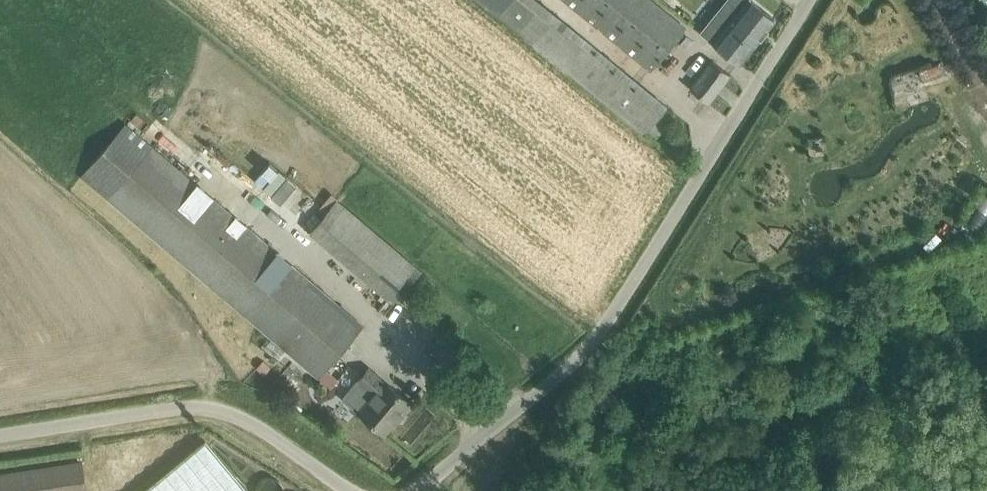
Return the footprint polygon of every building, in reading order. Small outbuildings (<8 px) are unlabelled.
[(644,132),(666,105),(534,0),(480,0),(644,132)] [(645,67),(650,71),(685,27),(651,0),(562,0),(645,67)] [(738,63),(774,18),(751,0),(747,0),(730,20),(718,10),(706,25),(709,28),(703,34),(713,42),(712,43),(738,63)] [(689,88),(707,102),(729,74),(712,60),(689,88)] [(126,123),(81,176),(318,377),(363,325),(126,123)] [(986,219),(986,189),(986,188),(965,223),(979,232),(986,219)] [(308,232),(387,299),(416,266),(337,198),(308,232)] [(342,398),(384,433),(410,403),(368,368),(358,380),(342,398)] [(143,490),(247,490),(205,440),(143,490)] [(0,474),(0,490),(85,490),(81,462),(0,474)] [(283,487),(280,483),(276,479),(273,478),(268,477),(263,479),(260,481),(257,484),(256,488),(255,490),(284,490),(283,487)]
